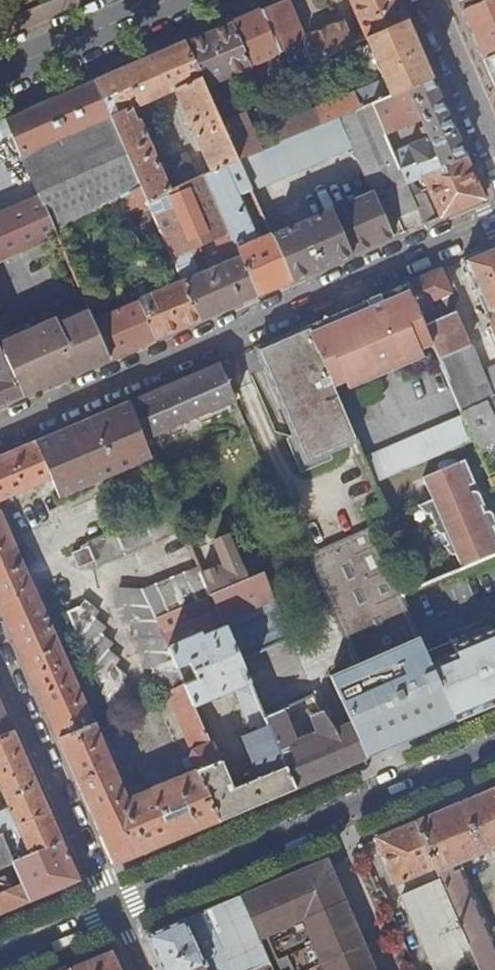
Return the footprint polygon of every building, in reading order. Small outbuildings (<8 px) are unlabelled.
[(287,0),(286,0),(262,10),(281,53),(297,46),(302,35),(287,0)] [(338,8),(351,3),(367,39),(407,21),(398,0),(335,0),(337,4),(338,8)] [(463,10),(485,0),(458,0),(463,10)] [(485,59),(494,55),(494,0),(485,0),(463,10),(485,59)] [(262,10),(232,23),(251,67),(281,53),(262,10)] [(367,39),(380,68),(375,70),(378,76),(382,74),(385,80),(275,127),(282,143),(292,139),(342,117),(374,104),(432,79),(407,21),(367,39)] [(303,45),(311,63),(354,45),(346,27),(343,21),(307,37),(303,45)] [(186,43),(238,161),(282,143),(275,127),(257,87),(250,70),(252,69),(251,67),(232,23),(186,43)] [(351,25),(346,27),(354,45),(358,43),(351,25)] [(175,91),(212,172),(238,161),(186,43),(95,82),(110,116),(142,188),(148,200),(170,190),(139,121),(137,122),(132,110),(175,91)] [(494,83),(494,55),(485,59),(494,83)] [(374,104),(387,134),(422,119),(430,137),(394,152),(402,170),(437,154),(443,166),(466,156),(432,79),(374,104)] [(0,123),(0,139),(1,139),(14,133),(23,154),(110,116),(95,82),(0,123)] [(386,188),(398,216),(418,208),(413,195),(407,183),(402,170),(394,152),(387,134),(374,104),(342,117),(375,193),(386,188)] [(110,116),(23,154),(30,169),(42,194),(41,195),(57,231),(121,198),(142,188),(110,116)] [(1,139),(17,175),(30,169),(23,154),(14,133),(1,139)] [(238,161),(251,191),(252,193),(305,170),(292,139),(282,143),(238,161)] [(437,154),(402,170),(407,183),(419,178),(421,183),(426,181),(442,217),(485,199),(466,156),(443,166),(437,154)] [(173,164),(182,185),(198,179),(188,157),(173,164)] [(206,175),(219,205),(233,199),(251,191),(238,161),(212,172),(206,175)] [(184,281),(201,321),(246,302),(228,262),(202,274),(191,248),(231,231),(219,205),(206,175),(198,179),(182,185),(170,190),(148,200),(161,230),(175,261),(184,281)] [(121,198),(127,213),(138,208),(150,234),(161,230),(148,200),(142,188),(121,198)] [(413,195),(418,208),(425,225),(437,220),(426,194),(422,192),(413,195)] [(375,193),(272,238),(291,282),(394,238),(375,193)] [(57,235),(56,232),(57,231),(41,195),(0,213),(0,261),(57,235)] [(219,205),(231,231),(244,225),(233,199),(219,205)] [(231,231),(242,256),(260,296),(291,282),(272,238),(271,236),(252,244),(244,225),(231,231)] [(231,231),(191,248),(202,274),(228,262),(240,257),(242,256),(231,231)] [(491,321),(486,323),(494,345),(494,248),(466,261),(491,321)] [(240,257),(257,297),(260,296),(242,256),(240,257)] [(228,262),(246,302),(257,297),(240,257),(228,262)] [(167,264),(174,278),(180,282),(184,281),(175,261),(167,264)] [(411,292),(426,325),(440,319),(438,314),(444,311),(438,298),(451,292),(442,271),(408,286),(411,292)] [(180,282),(140,300),(141,301),(156,340),(201,321),(184,281),(180,282)] [(392,336),(394,342),(385,346),(392,362),(404,358),(407,364),(425,357),(422,350),(434,345),(426,325),(411,292),(386,303),(383,296),(369,302),(378,325),(377,326),(383,339),(392,336)] [(95,322),(111,359),(156,340),(141,301),(95,322)] [(366,345),(376,369),(365,374),(368,380),(407,364),(404,358),(392,362),(385,346),(394,342),(392,336),(383,339),(377,326),(378,325),(369,302),(310,327),(313,334),(354,316),(362,334),(359,335),(364,346),(366,345)] [(43,325),(49,340),(43,342),(60,381),(111,359),(95,322),(90,311),(59,324),(56,319),(50,322),(49,319),(47,317),(43,315),(41,315),(40,315),(39,315),(37,317),(36,320),(36,324),(36,328),(43,325)] [(434,345),(463,410),(489,399),(494,396),(484,372),(482,373),(456,313),(440,319),(426,325),(434,345)] [(308,327),(357,443),(358,442),(335,386),(347,382),(350,388),(368,380),(365,374),(376,369),(366,345),(364,346),(359,335),(362,334),(354,316),(313,334),(310,327),(308,327)] [(22,334),(45,387),(60,381),(43,342),(49,340),(43,325),(36,328),(22,334)] [(258,349),(307,463),(357,443),(308,327),(258,349)] [(21,397),(45,387),(22,334),(0,343),(0,348),(21,397)] [(21,397),(0,348),(0,407),(21,397)] [(131,403),(147,440),(170,430),(170,429),(211,411),(212,412),(235,402),(220,365),(131,403)] [(484,372),(494,396),(494,368),(484,372)] [(477,440),(483,454),(492,476),(494,474),(494,411),(494,412),(490,400),(489,399),(463,410),(466,416),(477,440)] [(37,443),(52,480),(81,545),(132,523),(128,516),(115,522),(112,516),(92,524),(70,473),(95,462),(97,466),(101,468),(107,465),(111,473),(153,455),(147,440),(131,403),(37,443)] [(466,416),(365,458),(376,483),(477,440),(466,416)] [(52,480),(37,443),(0,459),(0,503),(52,480)] [(424,479),(433,501),(468,486),(475,483),(466,462),(424,479)] [(433,501),(417,507),(422,512),(431,516),(436,526),(433,527),(436,532),(443,536),(448,547),(444,549),(448,554),(455,557),(461,571),(494,556),(494,514),(493,509),(485,513),(483,508),(487,506),(480,490),(472,493),(468,486),(433,501)] [(132,523),(81,545),(83,549),(74,553),(80,568),(97,561),(99,565),(184,529),(174,505),(132,523)] [(116,866),(141,855),(219,821),(198,772),(218,763),(218,762),(194,705),(185,685),(178,669),(157,619),(212,595),(203,574),(200,567),(144,591),(120,589),(119,604),(126,605),(125,620),(133,621),(132,637),(140,637),(139,652),(147,653),(146,669),(154,669),(153,684),(158,698),(168,694),(193,750),(191,758),(185,760),(190,773),(129,799),(0,509),(0,607),(116,866)] [(309,560),(371,701),(376,698),(376,694),(377,691),(419,672),(412,659),(417,650),(425,646),(403,596),(404,595),(393,571),(383,549),(372,526),(313,552),(315,557),(309,560)] [(225,564),(203,574),(212,595),(248,580),(229,537),(216,542),(225,564)] [(202,544),(208,564),(220,560),(214,541),(202,544)] [(287,548),(290,556),(299,552),(296,544),(287,548)] [(256,558),(263,573),(264,573),(282,565),(275,550),(256,558)] [(42,582),(58,618),(69,613),(113,716),(120,713),(135,693),(123,683),(127,677),(116,668),(121,662),(109,651),(114,645),(103,635),(107,629),(95,619),(100,613),(85,601),(81,608),(65,572),(42,582)] [(212,595),(241,664),(293,642),(264,573),(263,573),(248,580),(212,595)] [(157,619),(178,669),(188,664),(196,681),(185,685),(194,705),(233,687),(239,702),(238,702),(250,729),(255,726),(258,732),(245,738),(259,771),(245,778),(247,782),(234,788),(221,761),(218,762),(218,763),(198,772),(219,821),(234,815),(263,803),(295,789),(265,719),(241,664),(212,595),(157,619)] [(450,634),(453,640),(429,650),(435,663),(458,652),(455,645),(477,636),(491,630),(494,628),(494,614),(450,634)] [(443,682),(460,718),(494,703),(494,640),(491,630),(477,636),(488,662),(443,682)] [(458,652),(435,663),(443,682),(488,662),(477,636),(455,645),(458,652)] [(419,672),(377,691),(376,694),(376,698),(371,701),(391,747),(418,736),(458,718),(442,683),(433,664),(427,651),(425,646),(417,650),(412,659),(419,672)] [(433,664),(442,683),(443,682),(435,663),(433,664)] [(178,669),(185,685),(196,681),(188,664),(178,669)] [(442,683),(458,718),(460,718),(443,682),(442,683)] [(265,719),(295,789),(365,758),(350,723),(336,729),(313,697),(265,719)] [(350,723),(365,758),(391,747),(371,701),(346,712),(350,723)] [(14,734),(0,702),(0,740),(14,734)] [(10,809),(0,813),(0,837),(0,836),(51,813),(14,734),(0,740),(0,787),(10,809)] [(476,958),(481,969),(494,969),(494,942),(489,927),(491,926),(477,894),(475,895),(464,869),(455,873),(452,867),(494,848),(494,788),(457,805),(418,822),(476,958)] [(0,836),(12,863),(22,884),(30,902),(81,880),(51,813),(0,836)] [(435,969),(450,969),(476,958),(418,822),(403,828),(394,832),(377,839),(435,969)] [(12,863),(0,836),(0,837),(0,868),(12,863)] [(373,963),(329,860),(239,898),(269,965),(271,969),(376,969),(373,963)] [(8,911),(30,902),(22,884),(6,890),(0,878),(0,915),(8,911)] [(214,969),(257,969),(269,965),(239,898),(212,910),(194,917),(185,921),(206,967),(211,965),(214,969)] [(162,969),(207,969),(206,967),(185,921),(161,932),(148,937),(162,969)] [(112,953),(99,958),(72,969),(120,969),(112,953)]
